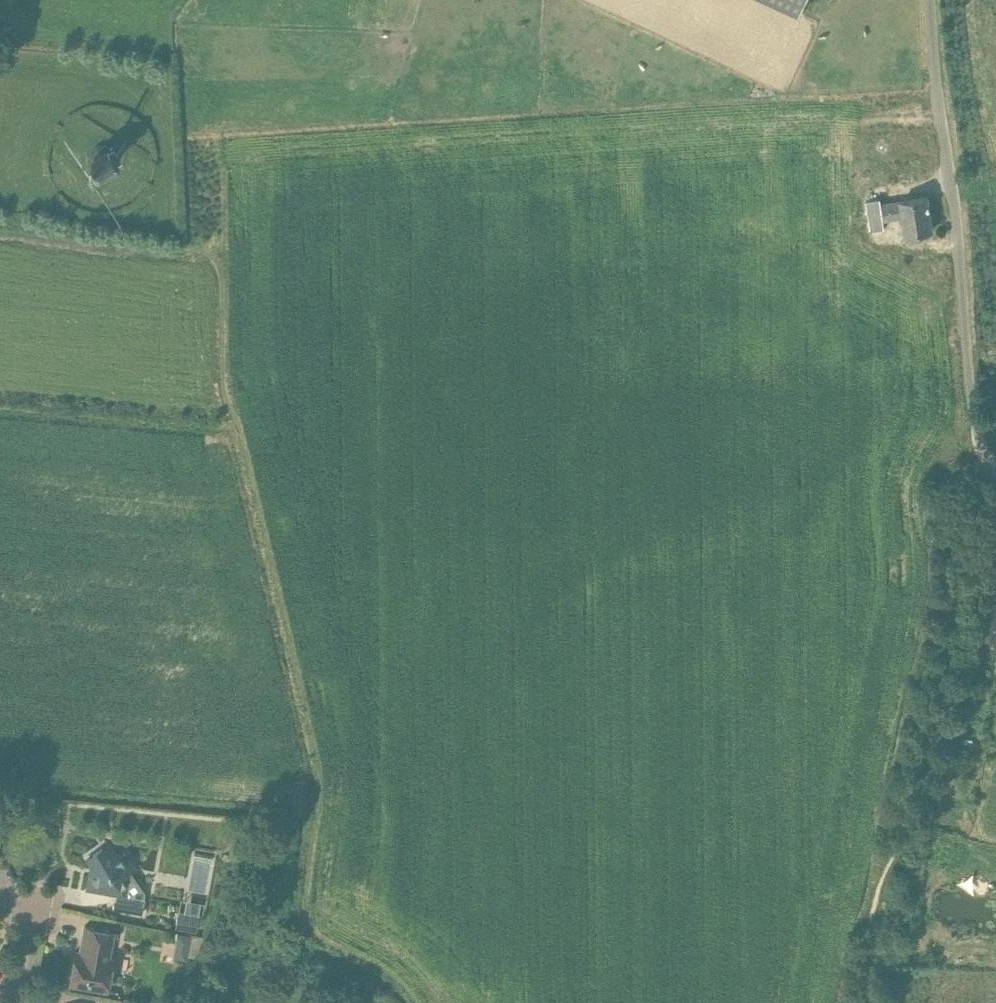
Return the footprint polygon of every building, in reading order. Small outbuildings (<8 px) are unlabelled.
[(799,14),(806,0),(769,0),(799,14)] [(116,152),(106,142),(95,142),(87,150),(87,162),(96,172),(106,172),(116,163),(116,152)] [(880,197),(867,199),(871,229),(885,227),(884,220),(886,219),(905,217),(908,232),(913,231),(933,228),(928,196),(909,199),(902,200),(881,203),(880,197)] [(985,601),(984,624),(995,626),(995,603),(985,601)] [(964,692),(961,705),(970,708),(974,694),(964,692)] [(143,893),(143,889),(130,872),(136,867),(126,854),(115,852),(105,838),(105,839),(108,844),(87,859),(91,864),(87,887),(116,892),(113,907),(141,913),(145,893),(143,893)] [(195,931),(197,915),(178,912),(175,928),(195,931)] [(69,983),(107,989),(113,957),(109,956),(113,930),(85,925),(78,962),(73,961),(69,983)] [(177,932),(175,946),(189,948),(188,955),(195,957),(205,935),(191,933),(190,934),(177,932)]
